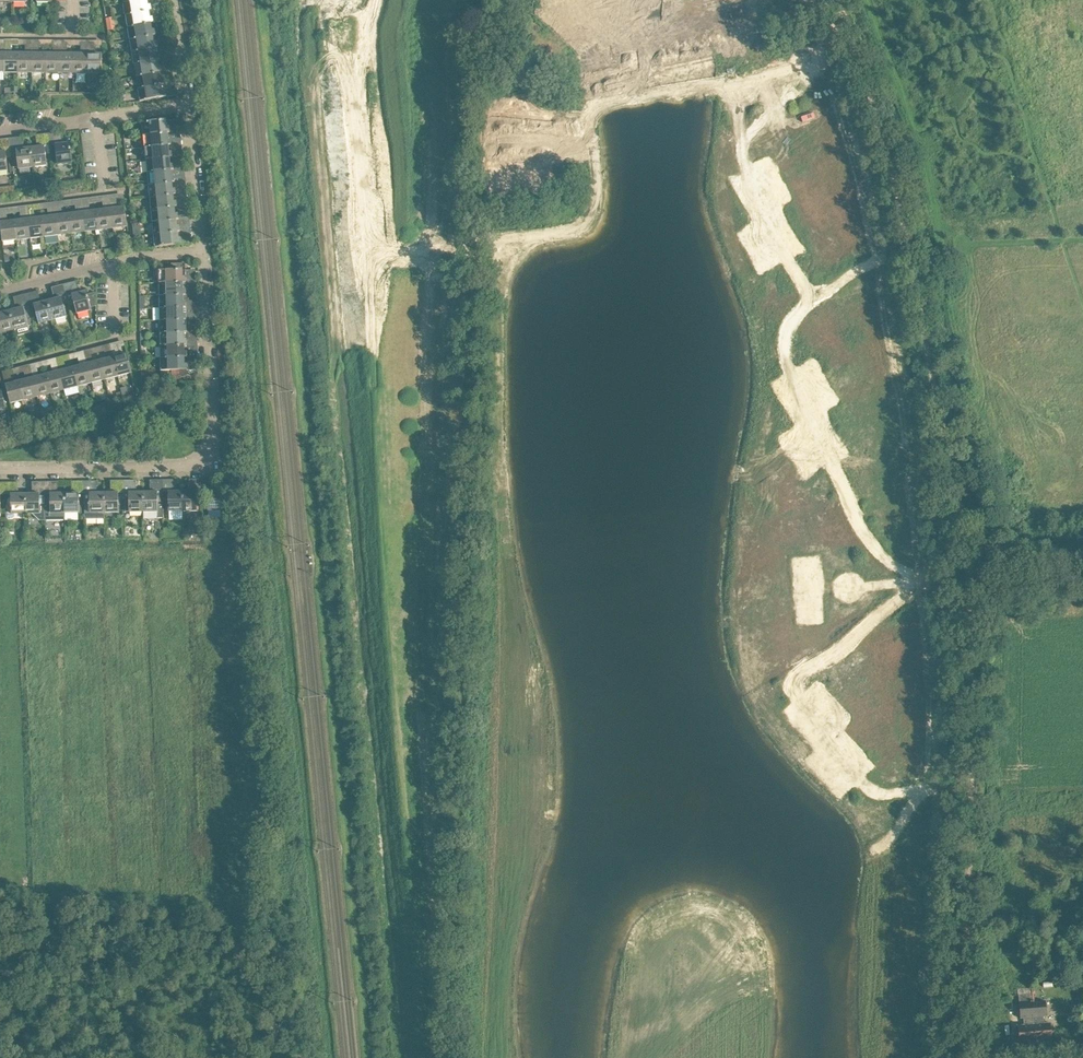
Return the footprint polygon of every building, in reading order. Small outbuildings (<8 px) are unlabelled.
[(123,3),(125,15),(149,11),(162,9),(161,4),(148,6),(147,0),(140,0),(123,3)] [(151,23),(164,21),(163,16),(150,18),(149,11),(125,15),(127,27),(151,23)] [(166,34),(165,28),(152,31),(151,23),(127,27),(130,40),(153,36),(166,34)] [(155,48),(168,46),(167,41),(154,43),(153,36),(130,40),(132,52),(155,48)] [(18,53),(11,53),(11,42),(4,42),(4,73),(18,73),(18,53)] [(25,42),(25,53),(18,53),(18,73),(32,73),(32,42),(25,42)] [(46,53),(39,53),(39,42),(32,42),(32,73),(46,73),(46,53)] [(53,42),(53,53),(46,53),(46,73),(60,73),(60,42),(53,42)] [(74,53),(67,53),(67,42),(60,42),(60,73),(74,73),(74,53)] [(81,42),(81,54),(74,53),(74,73),(88,73),(88,43),(81,42)] [(102,73),(102,54),(94,54),(95,43),(88,43),(88,73),(102,73)] [(170,58),(170,53),(157,55),(155,48),(132,52),(134,64),(157,60),(170,58)] [(157,60),(134,64),(136,76),(159,72),(159,73),(172,70),(172,65),(159,68),(157,60)] [(159,73),(159,72),(136,76),(138,89),(162,85),(175,83),(174,78),(161,80),(159,73)] [(174,96),(174,95),(177,95),(176,90),(163,92),(162,85),(138,89),(140,101),(174,96)] [(167,133),(180,132),(180,126),(167,128),(166,120),(142,122),(143,135),(167,133)] [(61,132),(48,133),(50,145),(55,145),(57,164),(72,162),(70,143),(63,144),(61,132)] [(51,153),(50,145),(48,133),(36,135),(37,147),(30,148),(33,167),(47,165),(45,154),(51,153)] [(182,144),(181,139),(168,140),(167,133),(143,135),(145,148),(169,145),(182,144)] [(22,137),(9,138),(11,150),(12,157),(13,167),(18,166),(18,169),(33,167),(30,148),(23,149),(22,137)] [(11,150),(9,138),(0,139),(0,171),(8,170),(6,158),(12,157),(11,150)] [(170,158),(183,156),(182,151),(169,153),(169,145),(145,148),(146,160),(170,158)] [(184,169),(184,164),(171,165),(170,158),(146,160),(147,172),(171,170),(184,169)] [(172,177),(171,170),(147,172),(148,185),(172,182),(172,183),(185,181),(185,176),(172,177)] [(173,190),(172,183),(172,182),(148,185),(150,197),(174,195),(187,194),(186,188),(173,190)] [(174,202),(174,195),(150,197),(151,209),(175,207),(188,206),(187,201),(174,202)] [(127,226),(125,207),(117,208),(116,197),(110,198),(113,228),(127,226)] [(102,199),(104,209),(97,210),(99,230),(113,228),(110,198),(102,199)] [(90,211),(89,200),(82,201),(86,232),(99,230),(97,210),(90,211)] [(75,202),(76,213),(69,214),(72,233),(86,232),(82,201),(75,202)] [(62,215),(61,204),(54,205),(58,235),(72,233),(69,214),(62,215)] [(47,206),(48,216),(42,217),(44,237),(58,235),(54,205),(47,206)] [(35,218),(33,207),(26,208),(30,238),(44,237),(42,217),(35,218)] [(176,215),(175,207),(151,209),(152,222),(176,219),(176,220),(189,218),(189,213),(176,215)] [(20,210),(20,212),(21,220),(14,221),(16,240),(30,238),(26,208),(24,208),(24,210),(20,210)] [(6,211),(0,211),(0,222),(2,242),(16,240),(14,221),(8,221),(6,211)] [(190,231),(190,226),(177,227),(176,220),(176,219),(152,222),(153,234),(177,232),(190,231)] [(192,243),(191,238),(178,239),(177,232),(153,234),(155,247),(192,243)] [(183,270),(185,270),(185,263),(171,264),(171,270),(159,270),(159,283),(183,283),(196,282),(196,277),(183,277),(183,270)] [(76,281),(64,284),(67,296),(69,304),(74,303),(77,314),(91,310),(91,307),(87,294),(86,291),(79,293),(76,281)] [(183,290),(183,283),(159,283),(159,296),(183,295),(196,295),(196,290),(183,290)] [(67,296),(64,284),(51,287),(54,299),(48,301),(53,320),(66,316),(62,298),(67,296)] [(29,306),(34,305),(39,323),(53,320),(48,301),(41,302),(38,291),(25,294),(29,306)] [(25,294),(13,297),(16,309),(10,311),(14,330),(34,325),(29,306),(25,294)] [(183,302),(183,295),(159,296),(159,308),(184,307),(184,308),(197,307),(197,302),(183,302)] [(3,312),(0,301),(0,331),(1,333),(14,330),(10,311),(3,312)] [(184,320),(197,320),(197,315),(184,315),(184,308),(184,307),(159,308),(160,320),(184,320)] [(184,320),(160,320),(160,333),(184,332),(184,333),(197,332),(197,327),(184,327),(184,320)] [(184,333),(184,332),(160,333),(160,345),(184,345),(198,345),(197,340),(184,340),(184,333)] [(118,376),(132,372),(127,353),(120,355),(117,345),(111,346),(118,376)] [(184,345),(160,345),(161,358),(185,357),(185,358),(198,357),(198,352),(185,352),(184,345)] [(104,348),(104,351),(106,359),(100,360),(105,379),(118,376),(111,346),(104,348)] [(93,362),(91,355),(90,351),(84,353),(91,383),(105,379),(100,360),(93,362)] [(77,355),(78,358),(80,365),(73,367),(78,386),(91,383),(84,353),(77,355)] [(185,357),(161,358),(161,370),(172,370),(172,375),(180,375),(180,370),(198,370),(198,369),(198,364),(185,365),(185,358),(185,357)] [(66,369),(64,362),(63,358),(57,360),(64,390),(78,386),(73,367),(66,369)] [(50,362),(51,365),(53,372),(46,374),(51,393),(64,390),(57,360),(50,362)] [(39,376),(37,368),(37,365),(30,367),(37,397),(51,393),(46,374),(39,376)] [(23,369),(24,372),(26,379),(19,381),(24,400),(37,397),(30,367),(23,369)] [(141,371),(142,379),(153,379),(153,370),(141,371)] [(6,373),(6,375),(3,375),(10,404),(24,400),(19,381),(13,383),(10,372),(6,373)] [(176,491),(175,479),(163,480),(163,492),(168,492),(169,511),(183,511),(183,491),(176,491)] [(189,491),(183,491),(183,511),(197,511),(197,491),(202,491),(202,479),(189,479),(189,491)] [(202,479),(202,491),(207,491),(208,511),(223,510),(222,491),(215,491),(215,479),(202,479)] [(123,480),(111,480),(111,492),(104,493),(104,512),(119,512),(118,493),(123,493),(123,480)] [(136,492),(136,480),(123,480),(123,493),(124,511),(125,510),(125,512),(143,512),(143,492),(136,492)] [(163,492),(163,480),(150,480),(150,492),(143,492),(143,512),(158,511),(158,518),(164,518),(163,492)] [(45,494),(45,481),(32,482),(32,494),(25,494),(26,513),(32,513),(40,520),(45,520),(45,510),(45,494)] [(58,493),(57,481),(45,481),(45,494),(50,494),(50,510),(45,510),(45,520),(65,520),(65,513),(65,493),(58,493)] [(72,493),(65,493),(65,513),(79,513),(79,493),(84,493),(84,481),(71,481),(72,493)] [(84,481),(84,493),(85,519),(104,519),(104,512),(104,493),(97,493),(97,481),(84,481)] [(18,494),(18,482),(5,482),(6,495),(10,494),(7,502),(5,502),(6,519),(11,519),(13,518),(14,517),(15,515),(15,514),(26,513),(25,494),(18,494)] [(847,692),(816,718),(825,728),(842,713),(848,720),(861,708),(847,692)] [(832,738),(818,752),(834,770),(866,741),(857,731),(840,746),(832,738)] [(1045,1000),(1032,1002),(1035,1041),(1052,1040),(1050,1023),(1044,1024),(1043,1016),(1046,1016),(1045,1000)] [(1032,1002),(1030,1002),(1019,1003),(1020,1018),(1024,1018),(1024,1025),(1018,1026),(1019,1042),(1035,1041),(1032,1002)]
